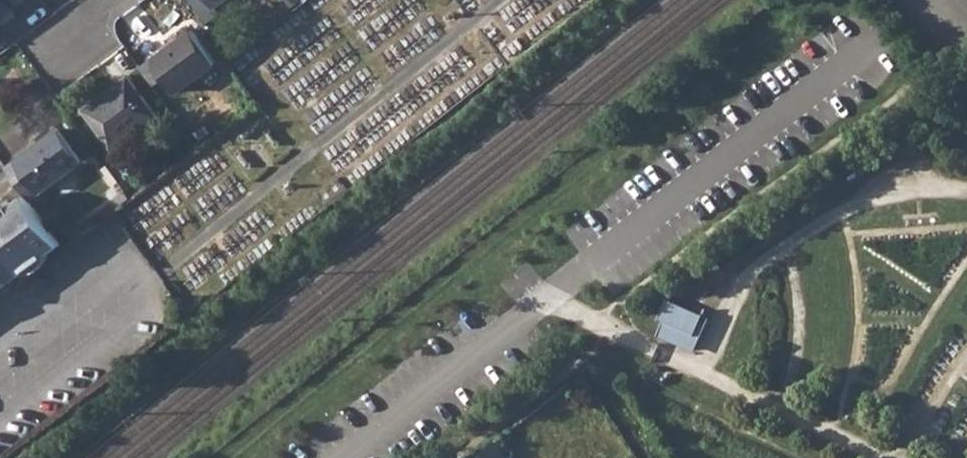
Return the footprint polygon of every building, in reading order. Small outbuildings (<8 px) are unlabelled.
[(214,9),(226,0),(208,0),(214,9)] [(192,30),(153,59),(178,92),(217,63),(192,30)] [(128,76),(83,110),(113,149),(158,116),(128,76)] [(252,96),(244,102),(253,114),(260,107),(252,96)] [(58,129),(5,168),(25,195),(29,201),(36,195),(83,162),(58,129)] [(12,280),(61,243),(29,201),(25,195),(12,205),(8,199),(0,205),(0,289),(12,280)] [(704,319),(669,303),(661,323),(665,324),(659,338),(691,353),(697,339),(703,342),(715,315),(707,312),(704,319)] [(480,457),(503,457),(503,439),(480,457)]
